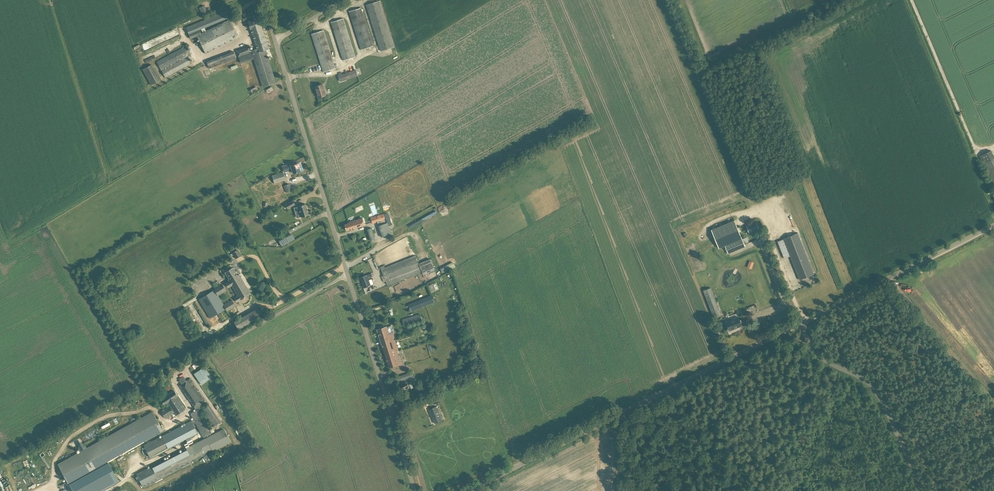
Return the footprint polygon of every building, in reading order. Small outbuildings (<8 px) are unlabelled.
[(395,47),(382,5),(380,0),(366,5),(381,51),(395,47)] [(199,8),(203,15),(207,13),(204,5),(199,8)] [(373,46),(363,12),(361,7),(349,11),(361,49),(373,46)] [(186,27),(188,33),(229,17),(226,11),(186,27)] [(249,26),(253,37),(264,34),(259,18),(248,22),(245,23),(246,27),(249,26)] [(355,56),(345,23),(343,18),(331,22),(333,27),(343,60),(355,56)] [(197,35),(206,53),(238,37),(229,19),(197,35)] [(335,68),(324,30),(312,34),(324,72),(335,68)] [(269,48),(264,34),(253,37),(257,48),(251,50),(249,46),(236,51),(238,57),(239,57),(241,63),(253,58),(262,86),(275,82),(266,51),(265,52),(264,50),(269,48)] [(157,61),(165,77),(192,63),(189,57),(191,56),(186,46),(157,61)] [(227,54),(229,61),(236,58),(234,51),(227,54)] [(142,68),(150,84),(159,80),(151,64),(142,68)] [(342,74),(344,80),(358,75),(356,70),(342,74)] [(323,84),(316,86),(316,87),(316,86),(317,89),(316,89),(319,97),(326,95),(323,84)] [(991,150),(979,156),(993,184),(993,156),(991,150)] [(293,162),(282,166),(284,172),(292,169),(293,173),(296,172),(296,173),(302,171),(300,166),(299,166),(297,163),(294,164),(293,162)] [(272,176),(274,183),(286,179),(283,172),(272,176)] [(782,201),(794,196),(792,193),(780,199),(782,201)] [(299,210),(301,217),(308,214),(305,204),(298,206),(295,207),(296,211),(299,210)] [(436,210),(421,218),(423,221),(438,213),(436,210)] [(389,213),(385,215),(386,218),(388,223),(378,226),(381,236),(390,233),(389,230),(391,230),(389,226),(393,225),(389,213)] [(371,218),(373,223),(376,222),(376,221),(385,218),(384,214),(371,218)] [(349,222),(349,223),(345,224),(347,230),(365,225),(363,218),(349,222)] [(745,246),(742,238),(734,220),(711,229),(719,248),(725,246),(728,253),(745,246)] [(747,226),(750,233),(759,229),(756,222),(747,226)] [(367,229),(370,240),(375,238),(372,228),(367,229)] [(682,241),(691,238),(689,232),(684,234),(685,237),(681,238),(682,241)] [(800,280),(815,274),(798,232),(783,238),(788,250),(789,253),(800,280)] [(783,239),(777,241),(784,258),(790,256),(789,253),(788,250),(787,250),(783,239)] [(241,255),(237,249),(232,252),(236,258),(241,255)] [(388,285),(422,272),(416,256),(381,269),(388,285)] [(696,270),(697,272),(699,271),(698,269),(704,267),(701,257),(690,261),(694,271),(696,270)] [(442,273),(449,269),(447,265),(440,268),(442,273)] [(228,287),(232,285),(238,296),(234,298),(237,302),(237,301),(237,302),(240,300),(250,293),(239,274),(237,275),(232,267),(225,272),(229,279),(228,280),(229,281),(225,283),(228,287)] [(360,277),(361,277),(363,282),(363,283),(364,287),(368,286),(369,286),(369,285),(371,284),(368,278),(373,276),(371,273),(360,277)] [(428,284),(430,292),(439,289),(436,282),(428,284)] [(227,311),(235,306),(232,299),(223,304),(217,295),(226,290),(222,284),(214,289),(199,299),(210,318),(225,309),(227,311)] [(703,290),(712,313),(719,310),(711,288),(703,290)] [(409,304),(411,311),(435,301),(432,295),(409,304)] [(234,321),(238,329),(263,315),(258,308),(234,321)] [(793,317),(790,312),(790,310),(772,319),(773,321),(775,325),(793,317)] [(403,322),(404,326),(419,321),(418,317),(403,322)] [(742,325),(740,321),(738,317),(726,322),(729,330),(742,325)] [(377,329),(385,355),(398,351),(399,351),(393,333),(389,334),(386,326),(377,329)] [(385,355),(389,367),(402,363),(400,355),(399,355),(398,351),(385,355)] [(204,366),(194,373),(199,382),(207,377),(210,374),(204,366)] [(400,385),(414,379),(412,373),(398,378),(400,385)] [(193,382),(190,378),(180,385),(183,389),(196,410),(191,413),(194,419),(172,431),(144,445),(151,458),(179,444),(198,434),(193,425),(196,423),(204,439),(162,460),(136,474),(137,476),(138,478),(143,486),(168,473),(205,454),(204,452),(212,449),(212,450),(230,441),(223,429),(212,434),(211,432),(208,427),(199,409),(207,404),(193,382)] [(147,388),(153,398),(157,396),(152,386),(147,388)] [(177,395),(174,390),(160,399),(164,405),(167,402),(169,406),(161,411),(165,418),(174,412),(176,415),(188,407),(179,394),(177,395)] [(220,421),(209,405),(202,410),(213,426),(220,421)] [(440,416),(436,406),(429,410),(433,419),(440,416)] [(83,450),(93,468),(141,442),(131,423),(83,450)] [(83,450),(58,464),(68,482),(93,468),(83,450)] [(68,484),(73,490),(101,490),(118,482),(107,462),(68,484)]
